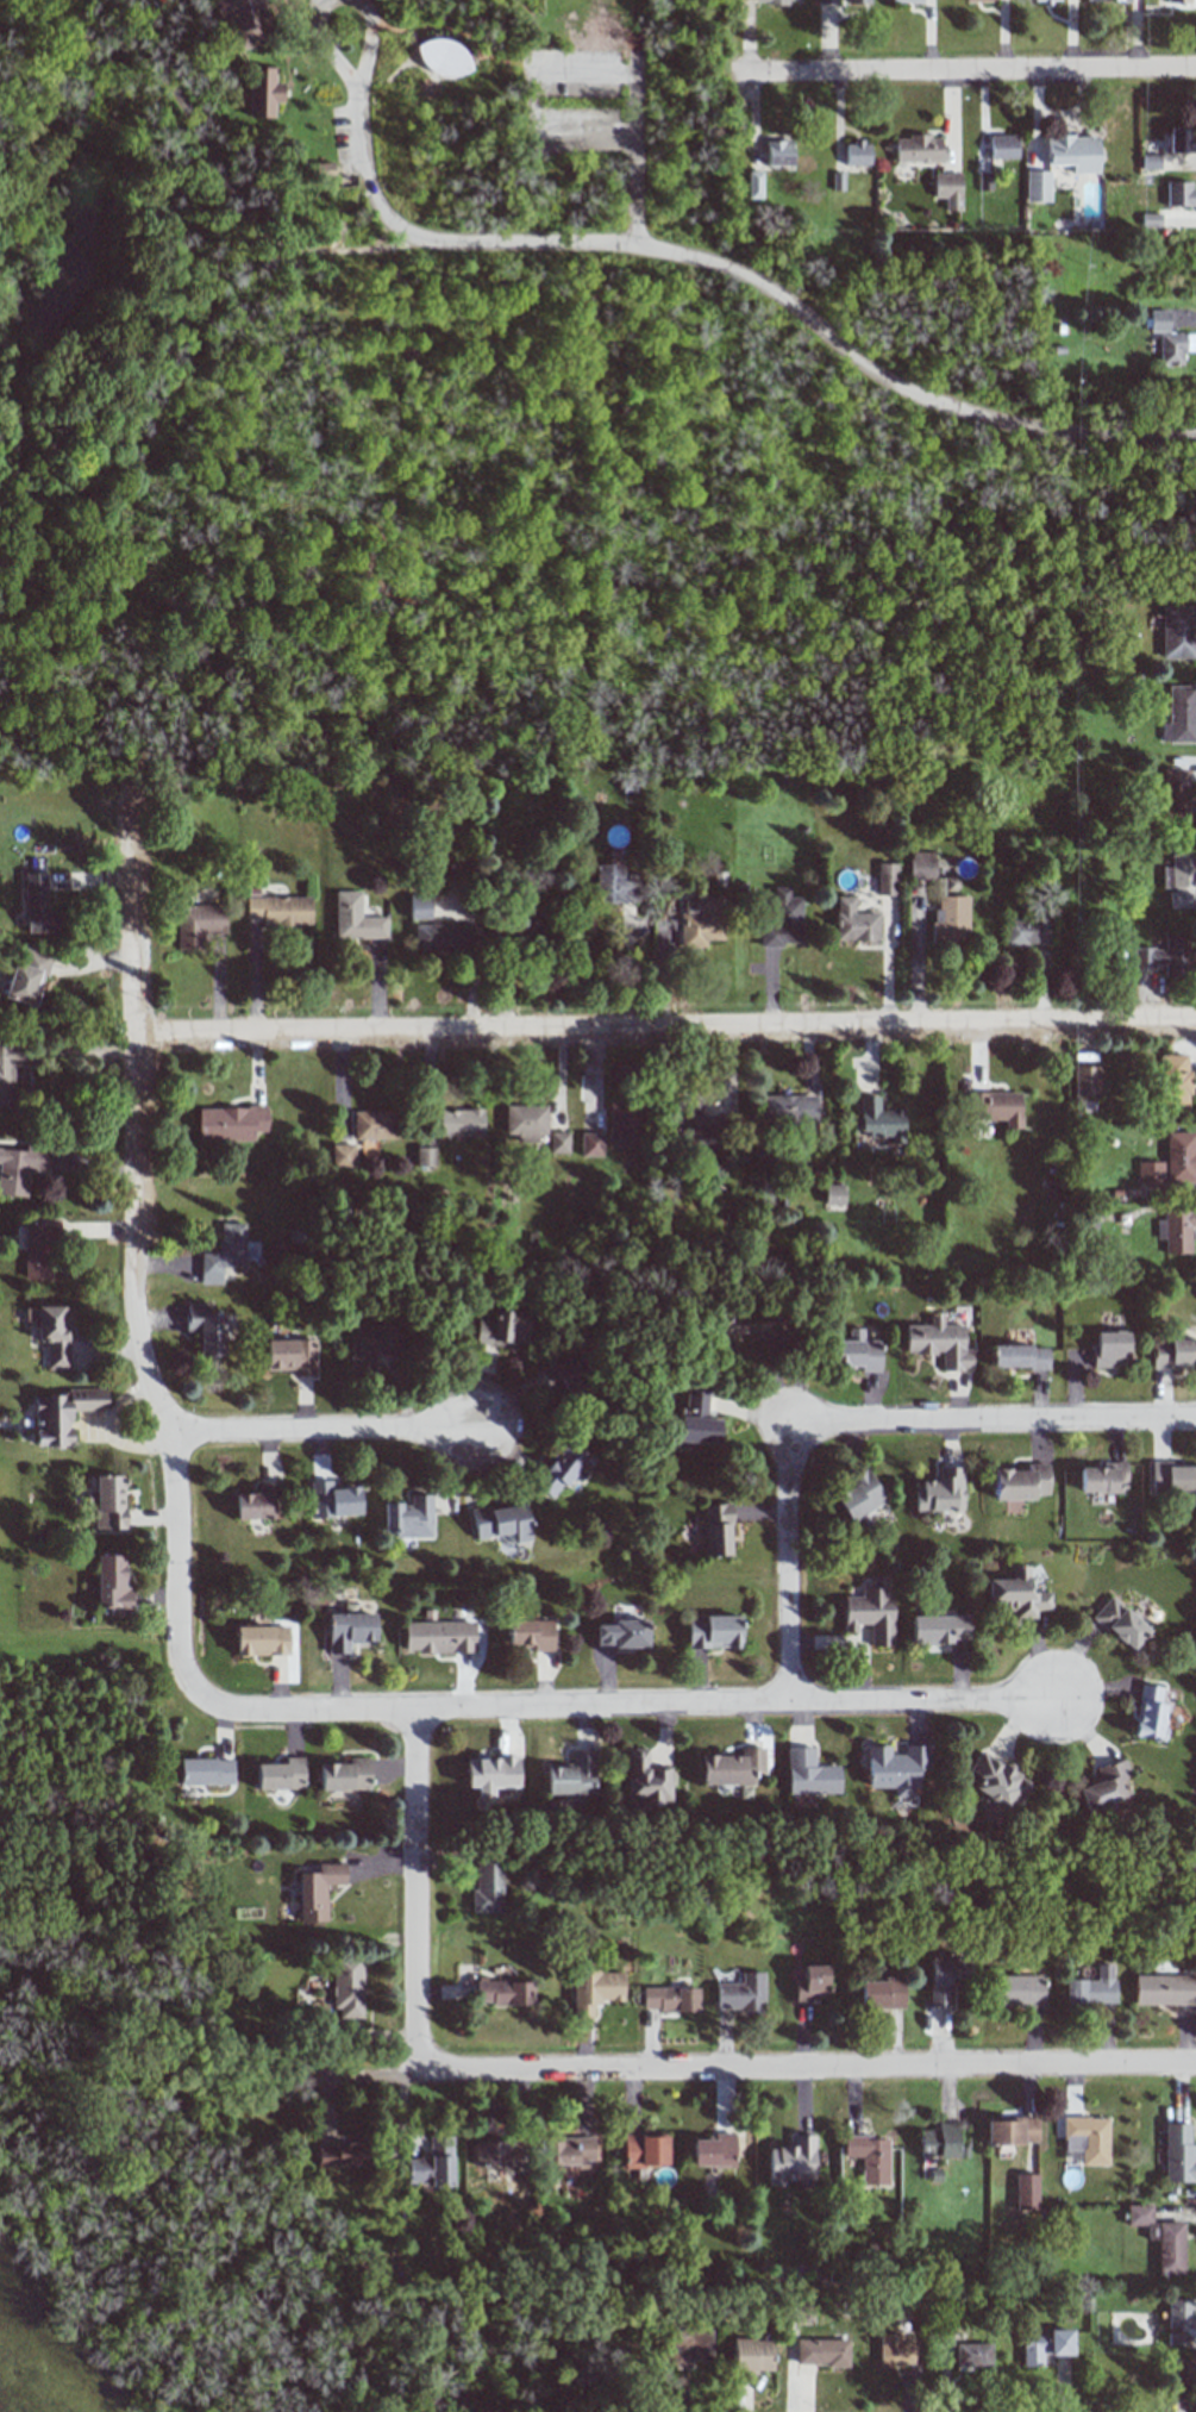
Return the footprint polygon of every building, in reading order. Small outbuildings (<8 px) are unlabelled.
[(218,6),(217,0),(246,0),(253,31),(230,36),(228,31),(226,19),(217,20),(214,7),(218,6)] [(470,68),(455,32),(417,48),(432,84),(470,68)] [(248,69),(249,76),(250,121),(273,121),(273,105),(284,105),(284,96),(284,87),(273,86),(273,69),(248,69)] [(1168,152),(1190,152),(1191,128),(1169,127),(1168,152)] [(989,136),(989,159),(1017,159),(1016,135),(989,136)] [(895,162),(943,162),(943,136),(894,137),(895,162)] [(1072,165),(1072,173),(1098,173),(1097,136),(1046,136),(1047,165),(1072,165)] [(766,166),(791,165),(790,140),(765,141),(766,166)] [(845,165),(869,165),(869,142),(845,142),(845,165)] [(1141,169),(1160,169),(1160,155),(1141,155),(1141,169)] [(1049,171),(1026,172),(1026,202),(1050,202),(1049,171)] [(760,198),(761,172),(747,172),(747,198),(760,198)] [(978,173),(979,191),(991,190),(991,172),(978,173)] [(961,210),(960,173),(933,174),(934,198),(944,198),(945,210),(961,210)] [(1166,182),(1166,206),(1193,206),(1192,182),(1166,182)] [(1160,227),(1160,214),(1141,214),(1142,227),(1160,227)] [(1168,332),(1168,311),(1149,311),(1149,331),(1168,332)] [(1158,334),(1159,365),(1182,365),(1182,351),(1194,351),(1194,333),(1158,334)] [(1160,658),(1195,659),(1195,606),(1161,605),(1160,658)] [(1195,686),(1167,686),(1168,723),(1161,723),(1161,742),(1195,742),(1195,686)] [(1190,820),(1188,768),(1162,769),(1163,821),(1190,820)] [(1193,887),(1195,887),(1195,850),(1171,850),(1171,868),(1161,868),(1162,889),(1169,889),(1169,908),(1193,907),(1193,887)] [(909,879),(934,879),(934,852),(909,852),(909,879)] [(594,863),(593,901),(638,903),(639,881),(621,880),(622,864),(594,863)] [(896,895),(896,863),(876,863),(877,895),(896,895)] [(45,873),(23,874),(25,934),(62,932),(62,908),(46,908),(45,873)] [(760,945),(802,945),(801,897),(788,898),(788,887),(773,888),(773,922),(759,922),(760,945)] [(334,892),(335,939),(388,938),(387,917),(361,918),(360,892),(334,892)] [(410,920),(431,919),(430,894),(410,894),(410,920)] [(930,921),(931,942),(967,941),(966,895),(935,896),(936,921),(930,921)] [(245,897),(246,920),(262,920),(262,926),(311,925),(311,896),(245,897)] [(705,948),(705,940),(721,940),(722,896),(696,896),(696,901),(681,901),(680,947),(705,948)] [(835,941),(877,941),(877,913),(853,913),(853,897),(835,897),(835,941)] [(177,950),(202,949),(202,934),(225,933),(224,905),(176,906),(177,950)] [(1004,946),(1048,945),(1048,910),(1032,910),(1032,918),(1003,919),(1004,946)] [(495,948),(552,946),(551,922),(526,923),(526,920),(494,921),(495,948)] [(455,924),(414,924),(414,951),(471,952),(471,930),(455,930),(455,924)] [(1163,977),(1192,976),(1192,934),(1163,934),(1163,947),(1133,948),(1133,967),(1163,967),(1163,977)] [(5,998),(35,1006),(50,956),(19,947),(5,998)] [(13,1106),(12,1066),(25,1065),(25,1044),(0,1044),(0,1107),(13,1106)] [(1188,1055),(1160,1055),(1161,1110),(1189,1109),(1188,1055)] [(1099,1066),(1071,1067),(1072,1096),(1100,1095),(1099,1066)] [(1020,1093),(967,1092),(967,1119),(1004,1120),(1004,1129),(1020,1129),(1020,1093)] [(814,1096),(758,1096),(759,1126),(814,1126),(814,1096)] [(858,1097),(859,1131),(867,1131),(867,1138),(888,1138),(888,1145),(903,1144),(903,1109),(878,1109),(878,1096),(858,1097)] [(607,1147),(641,1147),(641,1102),(609,1102),(608,1126),(607,1126),(607,1147)] [(505,1135),(517,1135),(517,1142),(537,1142),(537,1134),(546,1134),(546,1105),(504,1106),(505,1135)] [(197,1108),(198,1142),(253,1141),(253,1132),(267,1132),(267,1106),(197,1108)] [(438,1136),(482,1137),(482,1110),(438,1109),(438,1136)] [(395,1139),(395,1111),(353,1112),(353,1139),(395,1139)] [(569,1132),(549,1132),(549,1153),(569,1153),(569,1132)] [(1137,1162),(1137,1182),(1195,1182),(1194,1132),(1164,1132),(1165,1162),(1137,1162)] [(603,1133),(581,1133),(580,1156),(602,1156),(603,1133)] [(354,1144),(331,1145),(332,1168),(354,1167),(354,1144)] [(25,1197),(28,1170),(44,1172),(46,1153),(0,1148),(0,1194),(25,1197)] [(435,1167),(435,1148),(416,1148),(415,1166),(435,1167)] [(843,1185),(824,1184),(824,1205),(843,1206),(843,1185)] [(1164,1212),(1164,1220),(1156,1220),(1156,1239),(1164,1239),(1164,1254),(1190,1253),(1190,1226),(1194,1226),(1194,1212),(1164,1212)] [(55,1220),(24,1220),(24,1279),(54,1279),(55,1220)] [(200,1284),(221,1285),(221,1265),(245,1265),(245,1223),(219,1223),(219,1253),(200,1253),(200,1284)] [(205,1303),(186,1303),(186,1333),(199,1333),(198,1357),(222,1357),(222,1313),(205,1313),(205,1303)] [(69,1369),(70,1307),(37,1306),(36,1338),(46,1338),(46,1369),(69,1369)] [(526,1344),(529,1313),(493,1310),(492,1321),(477,1320),(474,1344),(513,1348),(514,1343),(526,1344)] [(963,1325),(942,1325),(942,1317),(929,1317),(929,1325),(905,1325),(905,1353),(941,1354),(941,1371),(971,1371),(971,1349),(963,1349),(963,1325)] [(356,1324),(357,1334),(348,1335),(349,1372),(374,1372),(374,1352),(400,1352),(400,1324),(356,1324)] [(879,1340),(862,1341),(862,1328),(848,1328),(848,1340),(830,1340),(830,1366),(860,1366),(860,1373),(879,1372),(879,1340)] [(1093,1367),(1127,1367),(1128,1332),(1094,1332),(1093,1367)] [(1151,1340),(1152,1367),(1195,1366),(1195,1339),(1151,1340)] [(266,1370),(293,1370),(293,1376),(315,1376),(314,1340),(266,1340),(266,1370)] [(991,1369),(1048,1368),(1047,1346),(991,1346),(991,1369)] [(561,1384),(566,1399),(587,1392),(575,1357),(540,1369),(546,1389),(561,1384)] [(717,1444),(718,1419),(706,1418),(707,1387),(682,1386),(680,1442),(717,1444)] [(105,1392),(35,1392),(35,1446),(71,1446),(71,1411),(105,1411),(105,1392)] [(586,1459),(564,1442),(532,1484),(552,1499),(573,1473),(574,1474),(586,1459)] [(1079,1468),(1079,1493),(1116,1493),(1116,1483),(1125,1483),(1126,1463),(1101,1462),(1101,1468),(1079,1468)] [(993,1500),(1035,1499),(1035,1495),(1048,1494),(1047,1463),(1026,1464),(1026,1469),(992,1470),(993,1500)] [(1151,1463),(1150,1492),(1195,1493),(1195,1464),(1151,1463)] [(964,1510),(962,1466),(938,1467),(938,1479),(915,1479),(916,1511),(964,1510)] [(852,1487),(835,1495),(847,1521),(884,1504),(868,1468),(848,1477),(852,1487)] [(86,1505),(94,1505),(94,1528),(124,1529),(125,1476),(95,1475),(94,1492),(86,1492),(86,1505)] [(360,1515),(359,1486),(331,1487),(331,1480),(309,1481),(311,1517),(360,1515)] [(235,1493),(236,1519),(278,1518),(277,1483),(258,1483),(258,1493),(235,1493)] [(382,1504),(383,1533),(393,1533),(393,1538),(432,1537),(431,1495),(409,1496),(409,1503),(382,1504)] [(731,1555),(729,1503),(704,1504),(705,1556),(731,1555)] [(470,1509),(474,1539),(507,1534),(508,1544),(530,1541),(525,1504),(489,1509),(489,1506),(470,1509)] [(96,1606),(108,1605),(108,1617),(132,1616),(131,1587),(124,1587),(123,1555),(95,1556),(96,1606)] [(1029,1592),(1029,1566),(1011,1566),(1011,1579),(986,1579),(986,1609),(1014,1609),(1014,1619),(1036,1619),(1036,1611),(1051,1611),(1051,1592),(1029,1592)] [(843,1596),(843,1632),(855,1632),(855,1624),(870,1624),(870,1646),(893,1646),(892,1596),(888,1596),(887,1577),(871,1577),(871,1587),(860,1587),(860,1596),(843,1596)] [(1130,1651),(1149,1631),(1111,1596),(1092,1616),(1130,1651)] [(375,1614),(355,1614),(355,1604),(344,1604),(344,1614),(328,1614),(328,1654),(349,1654),(349,1643),(375,1643),(375,1614)] [(969,1640),(969,1616),(911,1615),(911,1644),(951,1645),(951,1639),(969,1640)] [(687,1648),(727,1647),(727,1649),(740,1648),(740,1616),(687,1617),(687,1648)] [(595,1625),(595,1647),(648,1646),(647,1619),(613,1620),(613,1625),(595,1625)] [(507,1621),(508,1645),(532,1645),(532,1652),(553,1651),(553,1620),(507,1621)] [(404,1623),(404,1653),(476,1652),(475,1622),(404,1623)] [(288,1625),(235,1626),(235,1655),(288,1655),(288,1625)] [(1165,1687),(1140,1684),(1133,1737),(1162,1741),(1164,1727),(1159,1727),(1165,1687)] [(866,1747),(867,1788),(892,1788),(892,1798),(916,1797),(915,1771),(928,1771),(928,1745),(904,1746),(904,1755),(889,1755),(889,1746),(866,1747)] [(787,1794),(839,1793),(839,1766),(814,1766),(813,1747),(786,1747),(787,1794)] [(701,1785),(753,1784),(753,1773),(764,1773),(764,1748),(741,1748),(741,1755),(700,1756),(701,1785)] [(630,1803),(672,1802),(671,1769),(648,1769),(647,1749),(626,1749),(627,1776),(629,1776),(630,1803)] [(1018,1807),(1032,1781),(978,1752),(968,1771),(979,1778),(972,1790),(1003,1807),(1007,1801),(1018,1807)] [(594,1754),(572,1754),(572,1765),(546,1765),(546,1794),(594,1794),(594,1754)] [(466,1787),(477,1787),(477,1795),(492,1795),(492,1786),(519,1787),(519,1758),(467,1757),(466,1787)] [(303,1789),(303,1758),(285,1758),(285,1764),(256,1764),(256,1790),(303,1789)] [(369,1758),(350,1758),(350,1764),(319,1764),(320,1790),(370,1790),(369,1758)] [(232,1785),(232,1759),(179,1759),(178,1784),(232,1785)] [(1084,1811),(1133,1796),(1121,1760),(1095,1768),(1099,1781),(1077,1788),(1084,1811)] [(502,1912),(503,1857),(475,1857),(473,1912),(502,1912)] [(298,1873),(299,1922),(327,1922),(326,1885),(345,1885),(345,1863),(318,1864),(318,1873),(298,1873)] [(929,2007),(953,2006),(953,1985),(967,1985),(967,1958),(928,1959),(929,2007)] [(338,2018),(361,2018),(363,1962),(333,1961),(332,2008),(339,2008),(338,2018)] [(1064,1980),(1064,2005),(1113,2004),(1112,1964),(1095,1964),(1095,1979),(1064,1980)] [(826,1965),(801,1966),(802,1980),(794,1980),(794,2000),(826,2000),(826,1965)] [(624,2002),(623,1971),(572,1972),(573,2018),(594,2017),(593,2002),(624,2002)] [(714,1983),(715,2012),(763,2011),(763,1973),(741,1973),(741,1983),(714,1983)] [(997,1975),(997,2006),(1042,2007),(1042,1976),(997,1975)] [(1133,2005),(1194,2005),(1194,1976),(1133,1975),(1133,2005)] [(903,2008),(902,1979),(859,1980),(860,2008),(903,2008)] [(533,2005),(533,1981),(475,1980),(475,2004),(533,2005)] [(698,2011),(698,1988),(642,1988),(642,2011),(698,2011)] [(1037,2143),(1036,2117),(985,2117),(985,2144),(1037,2143)] [(1080,2166),(1108,2165),(1107,2117),(1062,2117),(1062,2151),(1080,2150),(1080,2166)] [(920,2130),(920,2157),(957,2157),(957,2123),(938,2123),(938,2130),(920,2130)] [(1192,2182),(1192,2124),(1163,2124),(1164,2183),(1192,2182)] [(693,2166),(734,2167),(735,2134),(714,2133),(714,2140),(693,2140),(693,2166)] [(624,2167),(668,2167),(667,2135),(623,2136),(624,2167)] [(769,2186),(785,2186),(785,2180),(815,2180),(814,2135),(793,2135),(793,2148),(769,2148),(769,2186)] [(407,2158),(407,2183),(428,2183),(428,2186),(453,2186),(452,2136),(428,2136),(429,2158),(407,2158)] [(887,2138),(843,2137),(843,2157),(861,2157),(860,2184),(887,2185),(887,2138)] [(595,2164),(594,2138),(545,2139),(546,2165),(595,2164)] [(473,2166),(525,2165),(525,2141),(473,2142),(473,2166)] [(317,2166),(367,2166),(366,2143),(334,2144),(334,2149),(317,2149),(317,2166)] [(1157,2240),(1157,2275),(1183,2275),(1183,2222),(1151,2222),(1151,2205),(1126,2205),(1126,2225),(1146,2225),(1146,2240),(1157,2240)] [(1192,2299),(1166,2300),(1166,2328),(1192,2328),(1192,2299)] [(950,2345),(951,2329),(942,2328),(941,2345),(950,2345)] [(690,2360),(711,2360),(712,2330),(672,2329),(671,2368),(690,2369),(690,2360)] [(1022,2365),(1043,2365),(1043,2355),(1073,2355),(1072,2330),(1048,2330),(1048,2336),(1022,2337),(1022,2365)] [(879,2365),(912,2366),(913,2340),(902,2340),(902,2334),(879,2334),(879,2365)] [(772,2340),(731,2339),(731,2371),(771,2372),(772,2340)] [(848,2367),(848,2340),(795,2339),(795,2363),(826,2364),(826,2367),(848,2367)] [(991,2367),(991,2343),(955,2344),(956,2368),(991,2367)]
